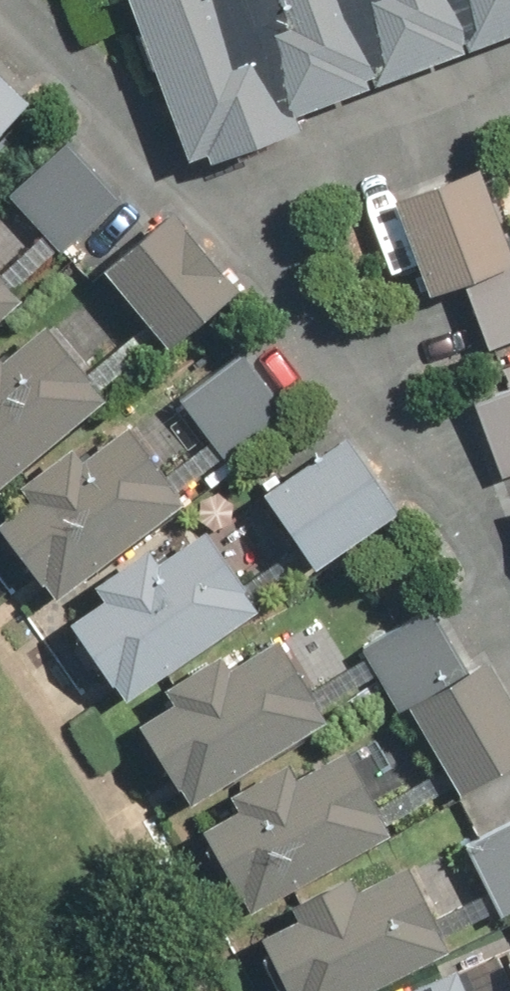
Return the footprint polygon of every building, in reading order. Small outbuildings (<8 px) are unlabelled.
[(201,160),(228,149),(234,165),(324,130),(318,115),(509,41),(509,0),(139,0),(201,160)] [(0,48),(0,148),(43,106),(3,65),(10,59),(0,48)] [(75,133),(14,188),(69,250),(131,194),(75,133)] [(458,177),(491,280),(473,286),(494,351),(509,346),(509,196),(500,164),(458,177)] [(189,206),(116,265),(181,346),(254,288),(189,206)] [(35,292),(0,256),(0,326),(35,292)] [(98,304),(69,330),(64,323),(19,362),(6,347),(0,352),(0,502),(124,395),(97,364),(127,338),(98,304)] [(482,393),(507,476),(509,476),(509,384),(482,393)] [(95,460),(85,448),(35,488),(45,500),(12,526),(73,602),(199,500),(139,425),(95,460)] [(407,510),(355,436),(280,488),(333,562),(407,510)] [(176,562),(163,545),(110,582),(122,599),(86,624),(139,700),(274,606),(222,530),(176,562)] [(244,665),(233,649),(180,684),(192,700),(152,727),(206,806),(348,710),(295,631),(244,665)] [(502,651),(420,695),(472,790),(509,769),(509,667),(502,651)] [(314,772),(305,757),(245,794),(255,809),(218,831),(267,910),(408,823),(360,744),(314,772)] [(479,844),(504,913),(509,911),(509,833),(479,844)] [(367,875),(319,899),(326,914),(275,940),(301,990),(377,990),(464,946),(423,865),(375,889),(367,875)] [(473,962),(412,990),(487,990),(473,962)]
